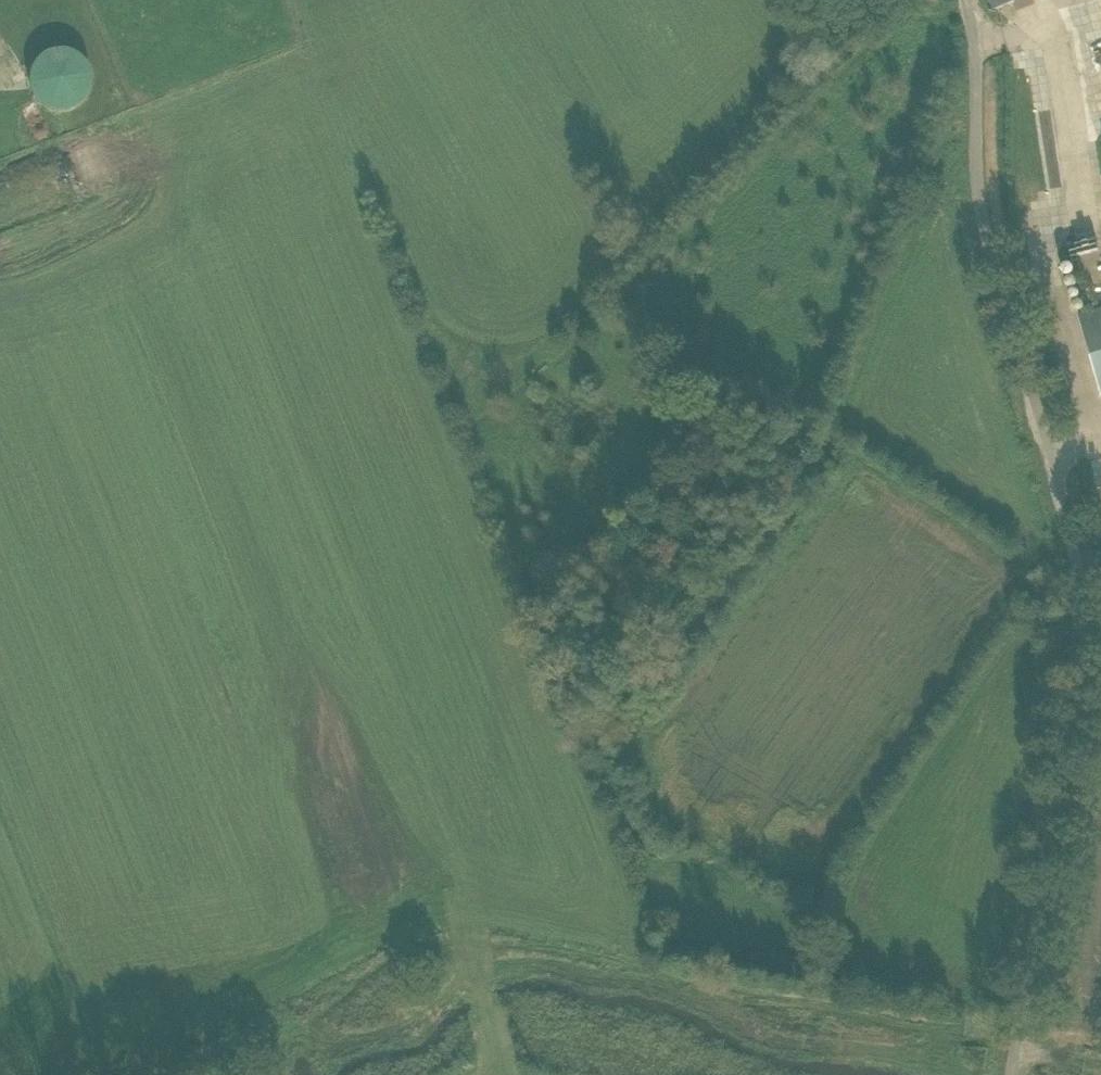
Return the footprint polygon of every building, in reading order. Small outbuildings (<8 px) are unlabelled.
[(89,107),(88,80),(36,82),(36,108),(89,107)] [(8,205),(1,188),(0,189),(0,209),(8,205)] [(1078,315),(1100,393),(1100,308),(1078,315)]
